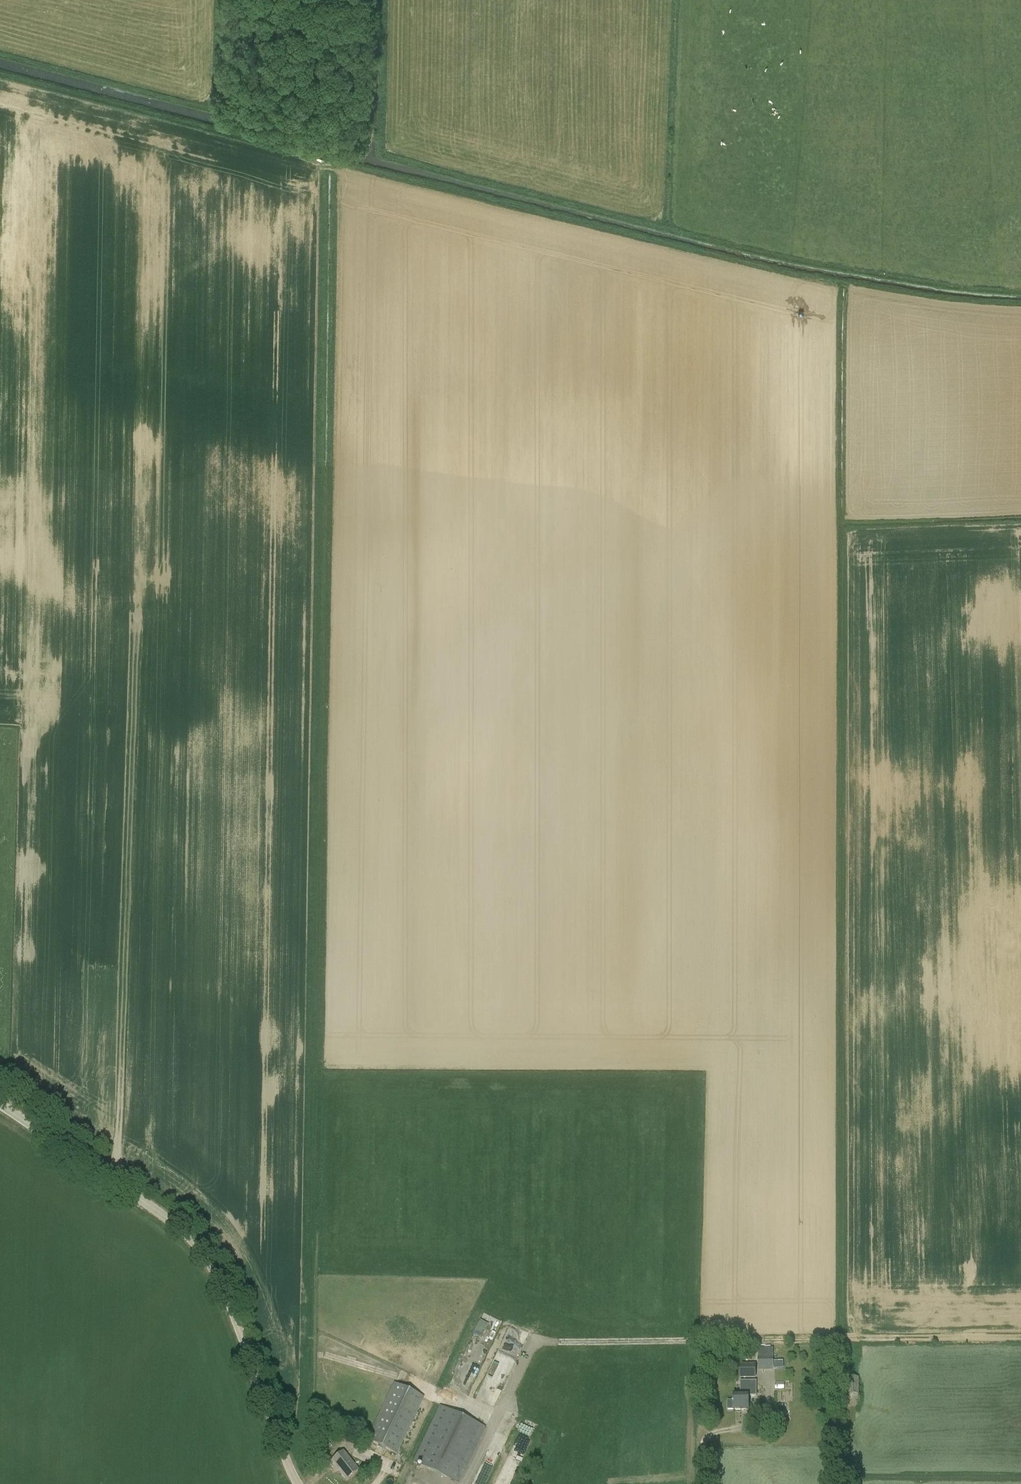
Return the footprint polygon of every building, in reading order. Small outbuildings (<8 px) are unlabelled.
[(759,1360),(759,1361),(760,1368),(774,1368),(774,1361),(774,1360),(773,1351),(759,1351),(759,1360)] [(741,1378),(757,1378),(756,1365),(741,1365),(741,1378)] [(859,1395),(859,1377),(850,1377),(850,1395),(859,1395)] [(733,1411),(749,1411),(749,1396),(756,1396),(756,1381),(741,1381),(741,1395),(733,1395),(733,1401),(728,1401),(728,1410),(733,1410),(733,1411)] [(423,1398),(394,1384),(367,1441),(396,1455),(423,1398)] [(413,1463),(458,1483),(485,1428),(440,1407),(413,1463)] [(345,1481),(358,1471),(343,1452),(330,1463),(335,1469),(336,1468),(345,1481)]
